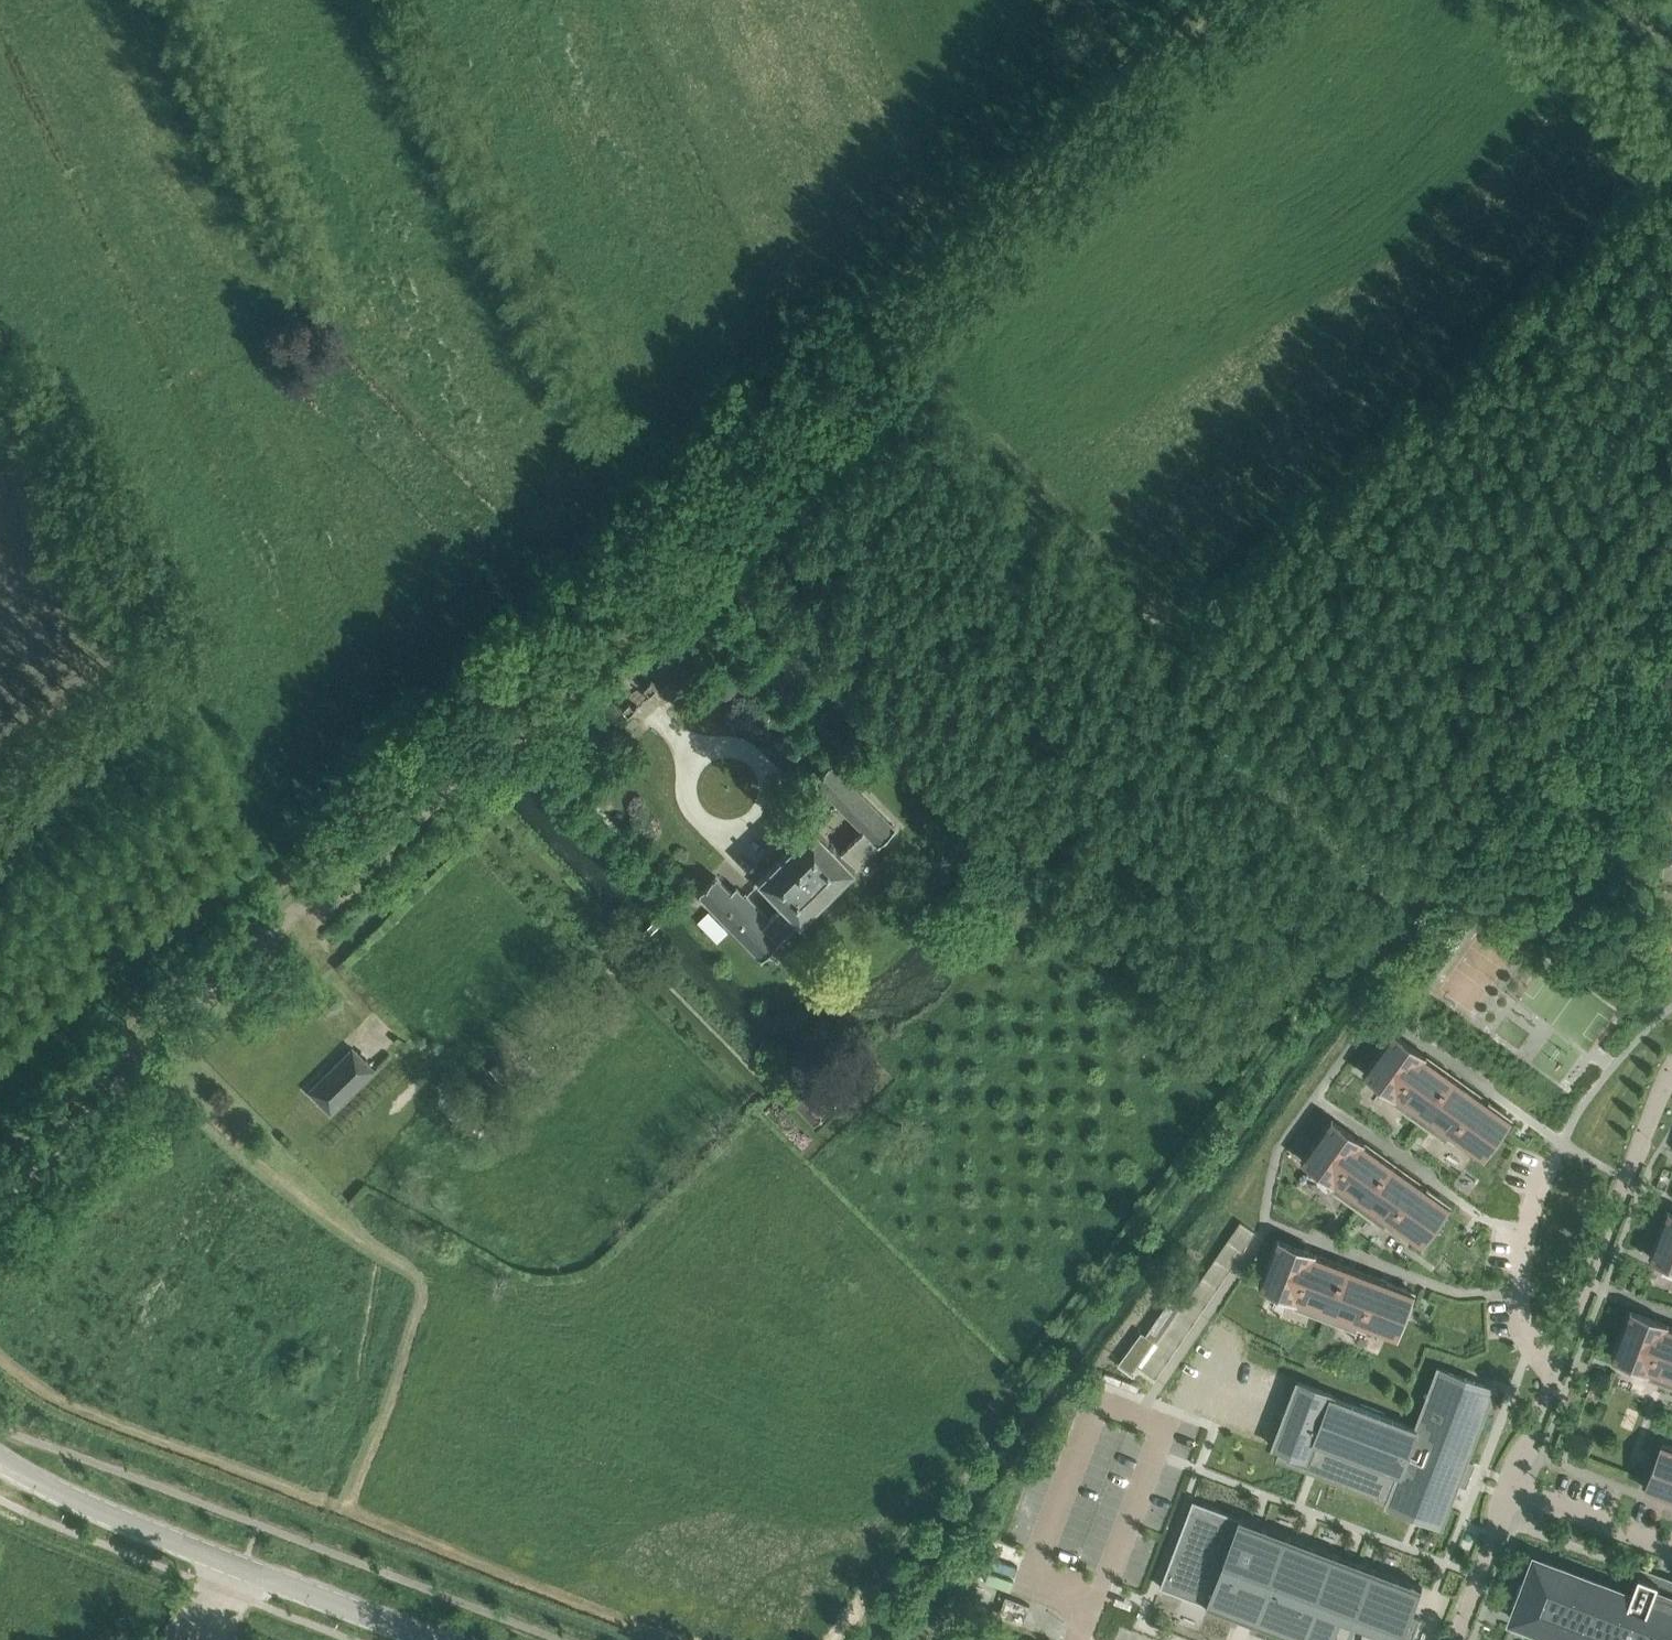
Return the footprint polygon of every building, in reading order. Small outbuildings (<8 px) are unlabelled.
[(727,662),(726,669),(731,674),(739,672),(741,665),(735,658),(727,662)] [(716,875),(699,892),(745,939),(765,959),(858,867),(897,828),(832,762),(815,778),(865,829),(842,851),(816,824),(762,877),(781,896),(774,903),(779,908),(770,917),(768,916),(747,894),(746,895),(737,886),(732,891),(716,875)] [(719,939),(730,927),(711,908),(699,919),(719,939)] [(1419,1121),(1452,1075),(1393,1032),(1365,1072),(1398,1096),(1393,1102),(1419,1121)] [(351,1046),(306,1091),(331,1116),(376,1071),(351,1046)] [(1452,1075),(1419,1121),(1445,1139),(1450,1133),(1483,1157),(1512,1117),(1452,1075)] [(809,1087),(795,1100),(816,1123),(836,1104),(830,1098),(824,1103),(809,1087)] [(1358,1207),(1391,1161),(1332,1119),(1303,1158),(1336,1182),(1332,1189),(1358,1207)] [(1391,1161),(1358,1207),(1384,1226),(1388,1219),(1421,1243),(1450,1203),(1391,1161)] [(1668,1211),(1651,1256),(1671,1264),(1671,1212),(1668,1211)] [(1240,1221),(1141,1367),(1156,1377),(1256,1231),(1240,1221)] [(1328,1315),(1348,1262),(1280,1236),(1263,1282),(1301,1297),(1299,1304),(1328,1315)] [(1348,1262),(1328,1315),(1358,1326),(1361,1319),(1399,1334),(1416,1288),(1348,1262)] [(1630,1310),(1613,1356),(1651,1370),(1648,1377),(1671,1386),(1671,1326),(1630,1310)] [(1142,1331),(1118,1364),(1134,1375),(1134,1374),(1132,1373),(1139,1363),(1142,1365),(1157,1342),(1146,1334),(1142,1331)] [(1387,1505),(1413,1515),(1424,1520),(1443,1527),(1495,1389),(1476,1381),(1465,1377),(1439,1367),(1416,1428),(1334,1397),(1335,1394),(1299,1380),(1274,1445),(1282,1449),(1278,1458),(1389,1500),(1387,1505)] [(1663,1442),(1646,1488),(1671,1498),(1671,1445),(1663,1442)] [(1160,1586),(1303,1639),(1412,1639),(1421,1617),(1412,1614),(1423,1585),(1204,1503),(1193,1499),(1185,1520),(1160,1586)] [(1513,1618),(1572,1639),(1671,1639),(1671,1597),(1667,1595),(1671,1585),(1658,1580),(1639,1572),(1631,1593),(1625,1591),(1536,1557),(1513,1618)] [(1006,1595),(999,1614),(1023,1623),(1030,1604),(1006,1595)]
